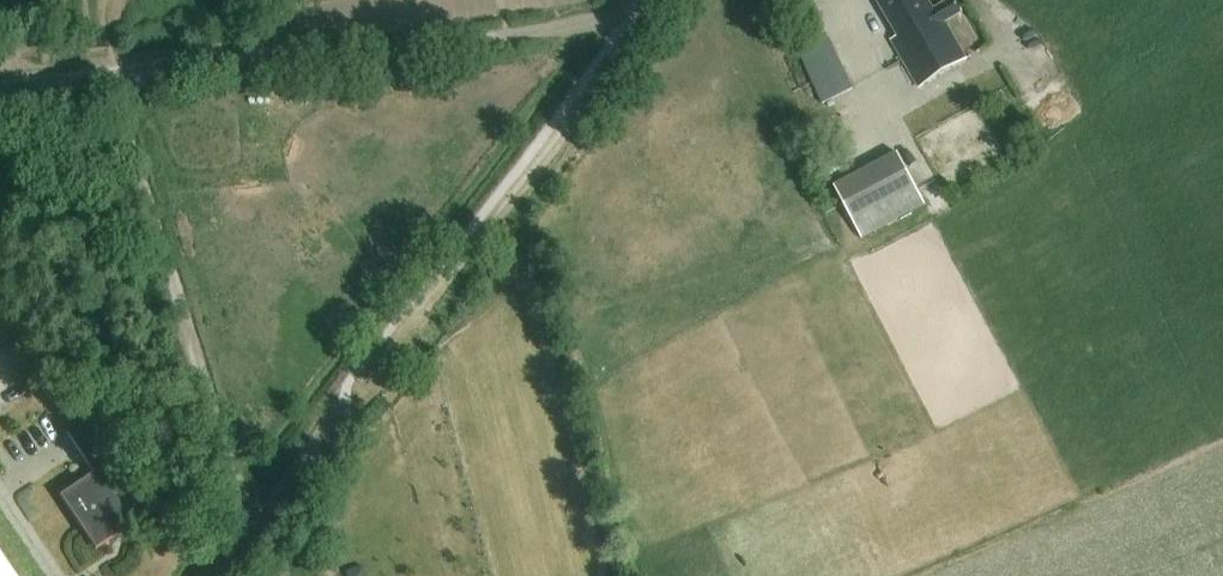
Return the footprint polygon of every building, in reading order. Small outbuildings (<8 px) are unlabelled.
[(941,21),(960,10),(954,0),(949,0),(935,9),(930,0),(877,0),(900,38),(892,42),(916,86),(963,61),(941,21)] [(854,88),(830,38),(799,53),(822,103),(854,88)] [(862,238),(927,204),(899,150),(834,184),(862,238)] [(136,521),(153,510),(119,458),(60,499),(85,537),(91,539),(97,548),(109,540),(109,529),(112,531),(126,521),(136,521)]
